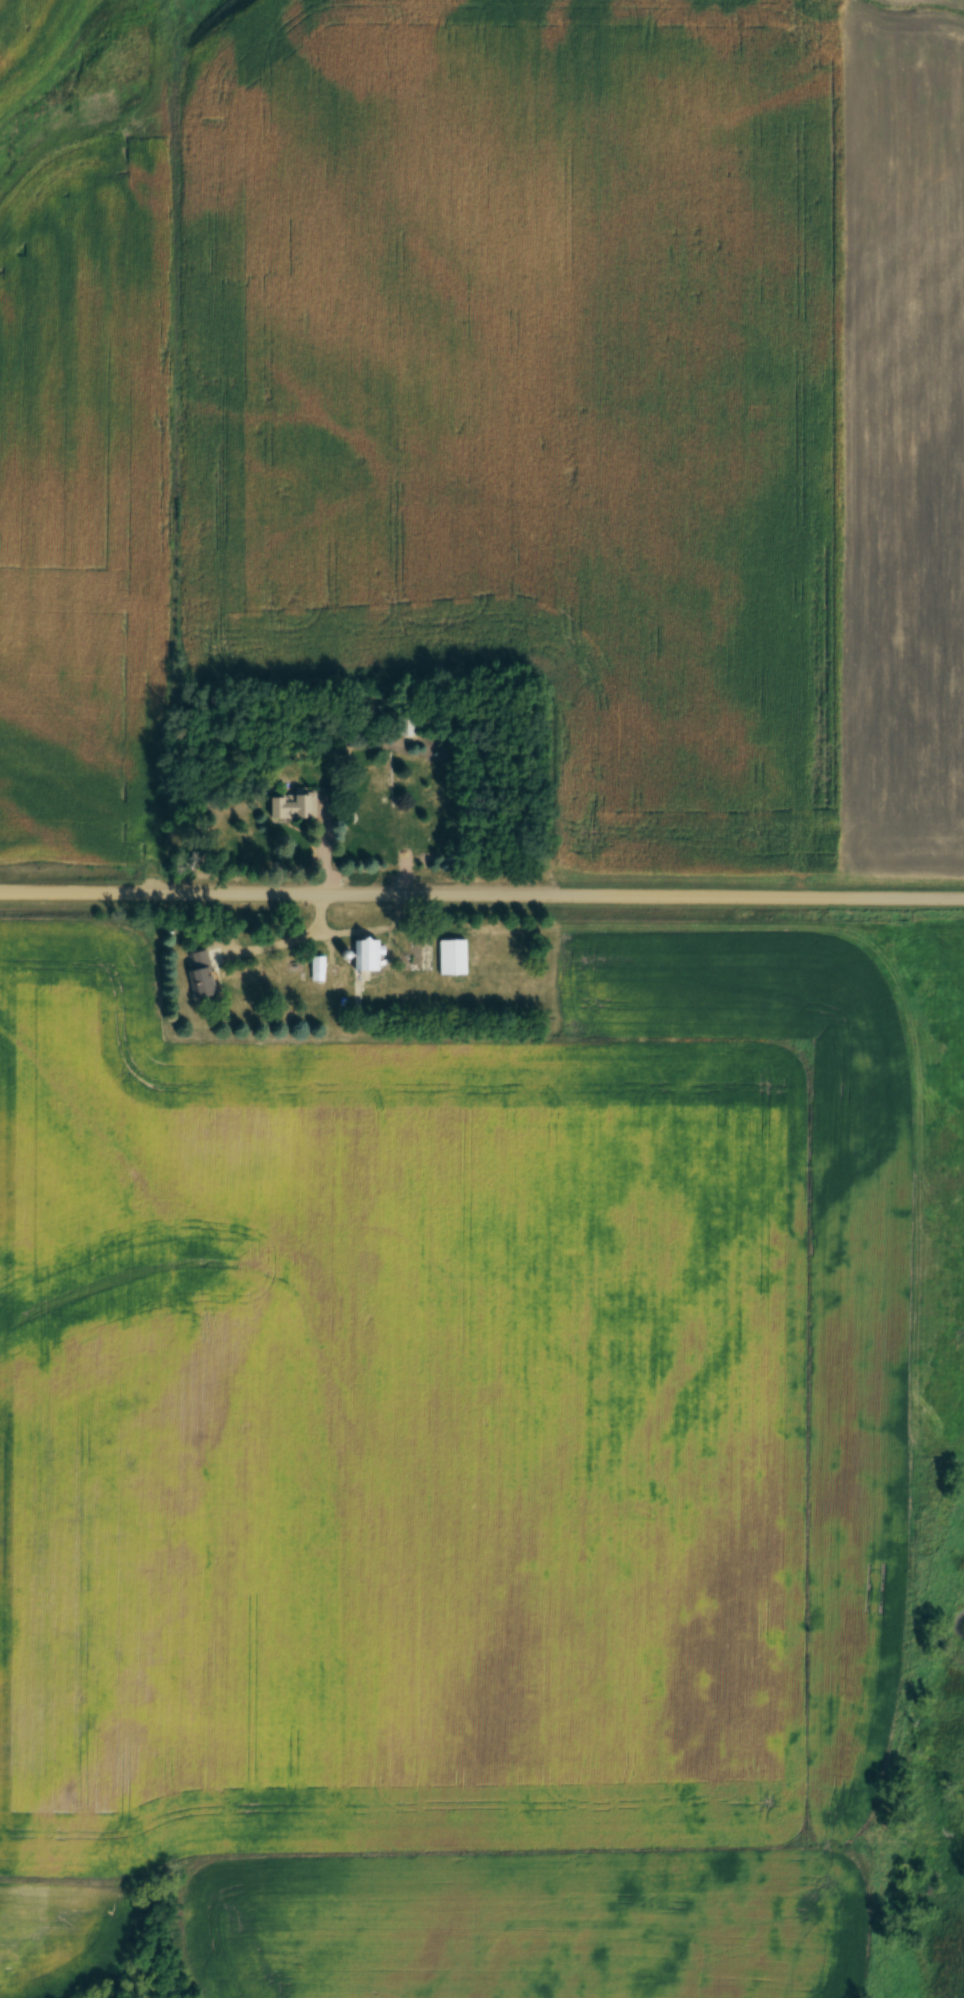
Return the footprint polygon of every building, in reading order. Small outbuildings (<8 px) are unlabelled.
[(310,820),(310,794),(263,794),(263,820),(310,820)] [(372,938),(349,938),(349,970),(372,970),(372,938)] [(461,939),(435,939),(435,974),(461,974),(461,939)] [(213,994),(205,949),(186,953),(189,967),(184,968),(189,998),(213,994)] [(307,972),(320,972),(320,955),(307,955),(307,972)]
